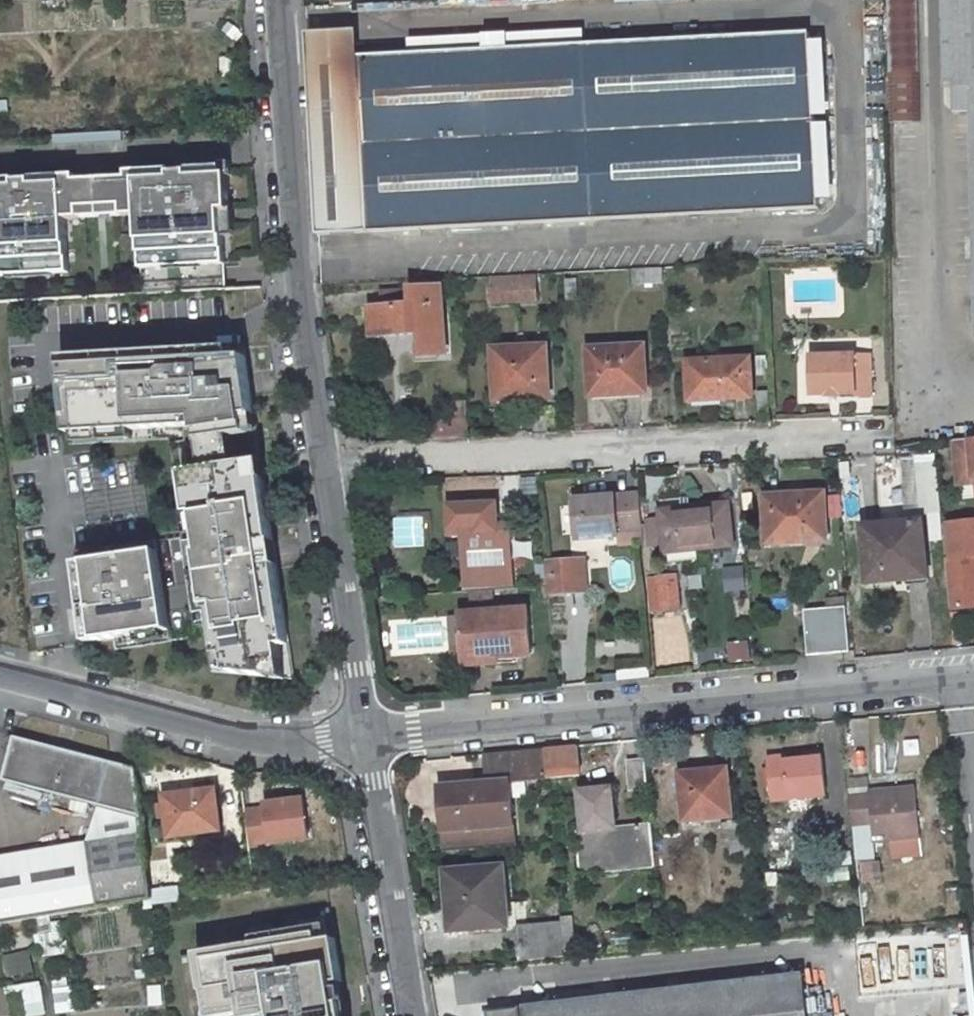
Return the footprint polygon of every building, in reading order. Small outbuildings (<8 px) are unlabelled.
[(920,122),(918,0),(888,0),(890,123),(920,122)] [(954,112),(973,111),(973,0),(952,0),(954,112)] [(318,235),(820,208),(811,32),(309,59),(317,215),(318,235)] [(238,76),(237,63),(221,64),(222,77),(238,76)] [(9,112),(8,101),(0,102),(0,113),(9,112)] [(144,294),(227,289),(222,211),(231,210),(229,176),(223,176),(223,167),(189,170),(189,173),(173,174),(173,171),(129,173),(129,178),(116,179),(118,217),(139,215),(144,294)] [(0,180),(0,277),(8,276),(8,269),(52,266),(52,274),(69,273),(66,219),(85,218),(84,181),(77,181),(77,176),(32,179),(32,181),(18,182),(18,179),(0,180)] [(116,179),(84,181),(85,218),(118,217),(116,179)] [(8,276),(52,274),(52,266),(8,269),(8,276)] [(663,283),(663,267),(643,268),(643,284),(663,283)] [(643,284),(643,268),(633,269),(634,284),(643,284)] [(536,299),(534,274),(493,276),(494,283),(492,283),(493,302),(536,299)] [(568,298),(578,297),(577,281),(567,282),(568,298)] [(422,357),(447,355),(442,286),(411,289),(412,305),(383,308),(371,308),(373,332),(390,330),(391,335),(420,334),(422,357)] [(381,291),(383,308),(412,305),(411,289),(381,291)] [(550,398),(547,346),(494,349),(495,369),(498,369),(499,397),(530,396),(530,399),(550,398)] [(647,393),(645,346),(589,349),(592,397),(647,393)] [(873,396),(872,354),(810,356),(811,395),(828,395),(828,397),(841,397),(841,394),(856,394),(856,397),(873,396)] [(753,397),(751,358),(688,361),(689,395),(725,393),(726,399),(753,397)] [(757,361),(758,374),(769,374),(768,360),(757,361)] [(760,421),(771,420),(770,391),(757,392),(760,421)] [(239,464),(175,472),(184,547),(190,547),(200,634),(203,634),(207,670),(295,678),(259,438),(236,441),(239,464)] [(955,441),(959,484),(973,483),(973,439),(955,441)] [(921,511),(939,510),(936,462),(919,463),(921,511)] [(644,544),(640,493),(575,500),(578,540),(618,536),(619,547),(644,544)] [(765,497),(768,543),(827,540),(825,493),(765,497)] [(480,496),(467,497),(467,504),(449,505),(450,535),(463,534),(466,591),(505,588),(504,561),(512,561),(510,525),(498,525),(497,503),(480,504),(480,496)] [(665,553),(734,545),(729,503),(660,510),(661,517),(664,545),(665,553)] [(395,547),(425,546),(424,515),(394,516),(395,547)] [(661,517),(648,518),(651,547),(664,545),(661,517)] [(928,577),(923,521),(863,526),(868,583),(928,577)] [(949,524),(952,559),(946,560),(951,610),(973,607),(973,521),(949,524)] [(155,538),(106,544),(107,555),(74,559),(84,638),(112,634),(113,645),(167,639),(155,538)] [(548,563),(551,609),(576,607),(575,595),(574,582),(585,581),(584,560),(548,563)] [(512,561),(504,561),(505,588),(513,588),(512,561)] [(678,585),(677,575),(650,577),(651,588),(678,585)] [(680,608),(678,585),(651,588),(653,611),(680,608)] [(584,594),(575,595),(576,607),(585,605),(584,594)] [(747,620),(745,594),(732,596),(734,621),(747,620)] [(826,599),(827,609),(846,608),(845,597),(826,599)] [(850,651),(846,608),(827,609),(805,611),(808,655),(850,651)] [(532,655),(528,609),(460,614),(461,620),(463,649),(463,655),(496,652),(497,657),(532,655)] [(463,649),(461,620),(450,620),(452,650),(463,649)] [(730,663),(752,660),(749,642),(727,646),(730,663)] [(463,655),(464,666),(497,664),(497,657),(496,652),(463,655)] [(151,890),(135,768),(14,736),(3,781),(6,782),(71,799),(119,811),(109,841),(87,844),(87,843),(0,857),(0,925),(152,899),(151,890)] [(581,776),(578,745),(545,748),(548,779),(581,776)] [(548,779),(545,748),(485,754),(489,783),(440,787),(446,852),(516,846),(510,782),(548,779)] [(785,756),(768,758),(772,796),(788,794),(788,799),(826,795),(822,758),(785,761),(785,756)] [(648,789),(645,760),(628,761),(630,790),(648,789)] [(685,820),(732,816),(727,769),(681,774),(685,820)] [(2,797),(67,813),(71,799),(6,782),(2,797)] [(949,787),(938,788),(940,806),(951,805),(949,787)] [(652,824),(616,828),(612,788),(579,791),(584,831),(576,831),(579,855),(602,853),(603,865),(624,863),(624,857),(655,854),(652,824)] [(203,830),(220,828),(215,790),(164,796),(170,837),(203,833),(203,830)] [(875,841),(920,837),(915,790),(887,793),(887,790),(870,792),(870,794),(850,796),(853,825),(873,823),(875,841)] [(266,809),(245,812),(249,847),(308,839),(303,799),(265,804),(266,809)] [(723,838),(733,836),(732,821),(722,822),(723,838)] [(853,864),(851,851),(825,855),(827,868),(853,864)] [(624,863),(603,865),(602,853),(579,855),(581,873),(656,866),(655,854),(624,857),(624,863)] [(509,926),(504,867),(447,872),(452,931),(509,926)] [(851,879),(849,867),(829,869),(831,882),(851,879)] [(764,889),(775,888),(775,871),(762,872),(764,889)] [(153,904),(180,901),(178,887),(151,890),(152,899),(153,904)] [(216,926),(220,949),(196,953),(196,954),(180,956),(190,1015),(345,1015),(340,988),(343,988),(336,938),(331,907),(216,926)] [(534,910),(536,926),(562,923),(562,919),(561,908),(534,910)] [(562,919),(562,923),(563,934),(572,933),(571,918),(562,919)] [(563,934),(562,923),(536,926),(517,928),(520,960),(565,956),(564,945),(563,934)] [(572,933),(563,934),(564,945),(573,944),(572,933)] [(34,968),(30,952),(22,953),(14,955),(17,971),(34,968)] [(54,990),(62,988),(59,972),(51,973),(54,990)] [(948,975),(952,1015),(973,1015),(973,973),(948,975)] [(804,975),(523,1008),(490,1012),(490,1015),(808,1015),(804,975)] [(147,987),(151,1007),(164,1004),(160,984),(147,987)] [(109,1010),(121,1009),(119,988),(107,989),(109,1010)] [(33,1013),(45,1011),(40,989),(30,990),(33,1013)] [(56,993),(59,1009),(74,1006),(72,991),(56,993)]
